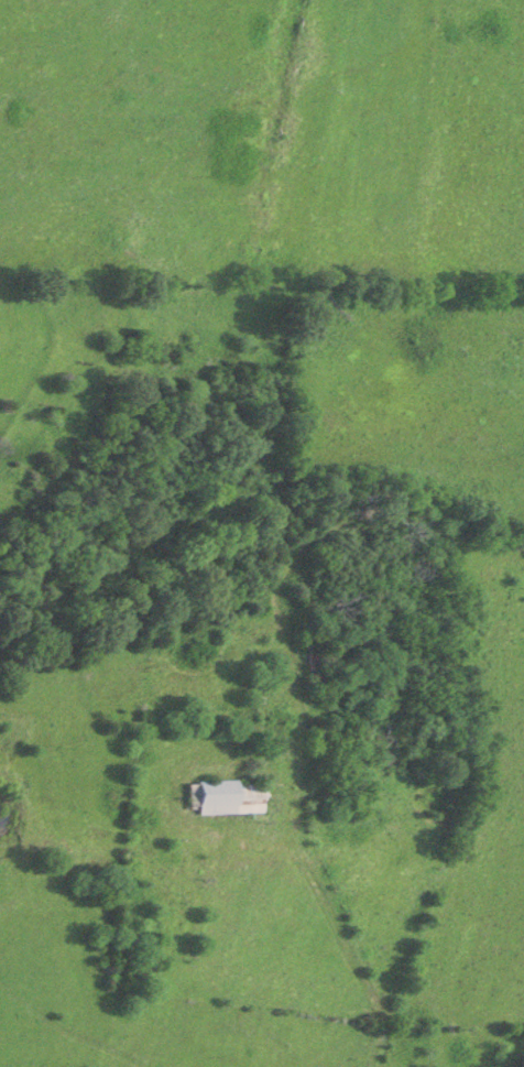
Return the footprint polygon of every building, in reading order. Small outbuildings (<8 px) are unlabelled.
[(258,780),(191,782),(192,814),(259,812),(258,780)]
